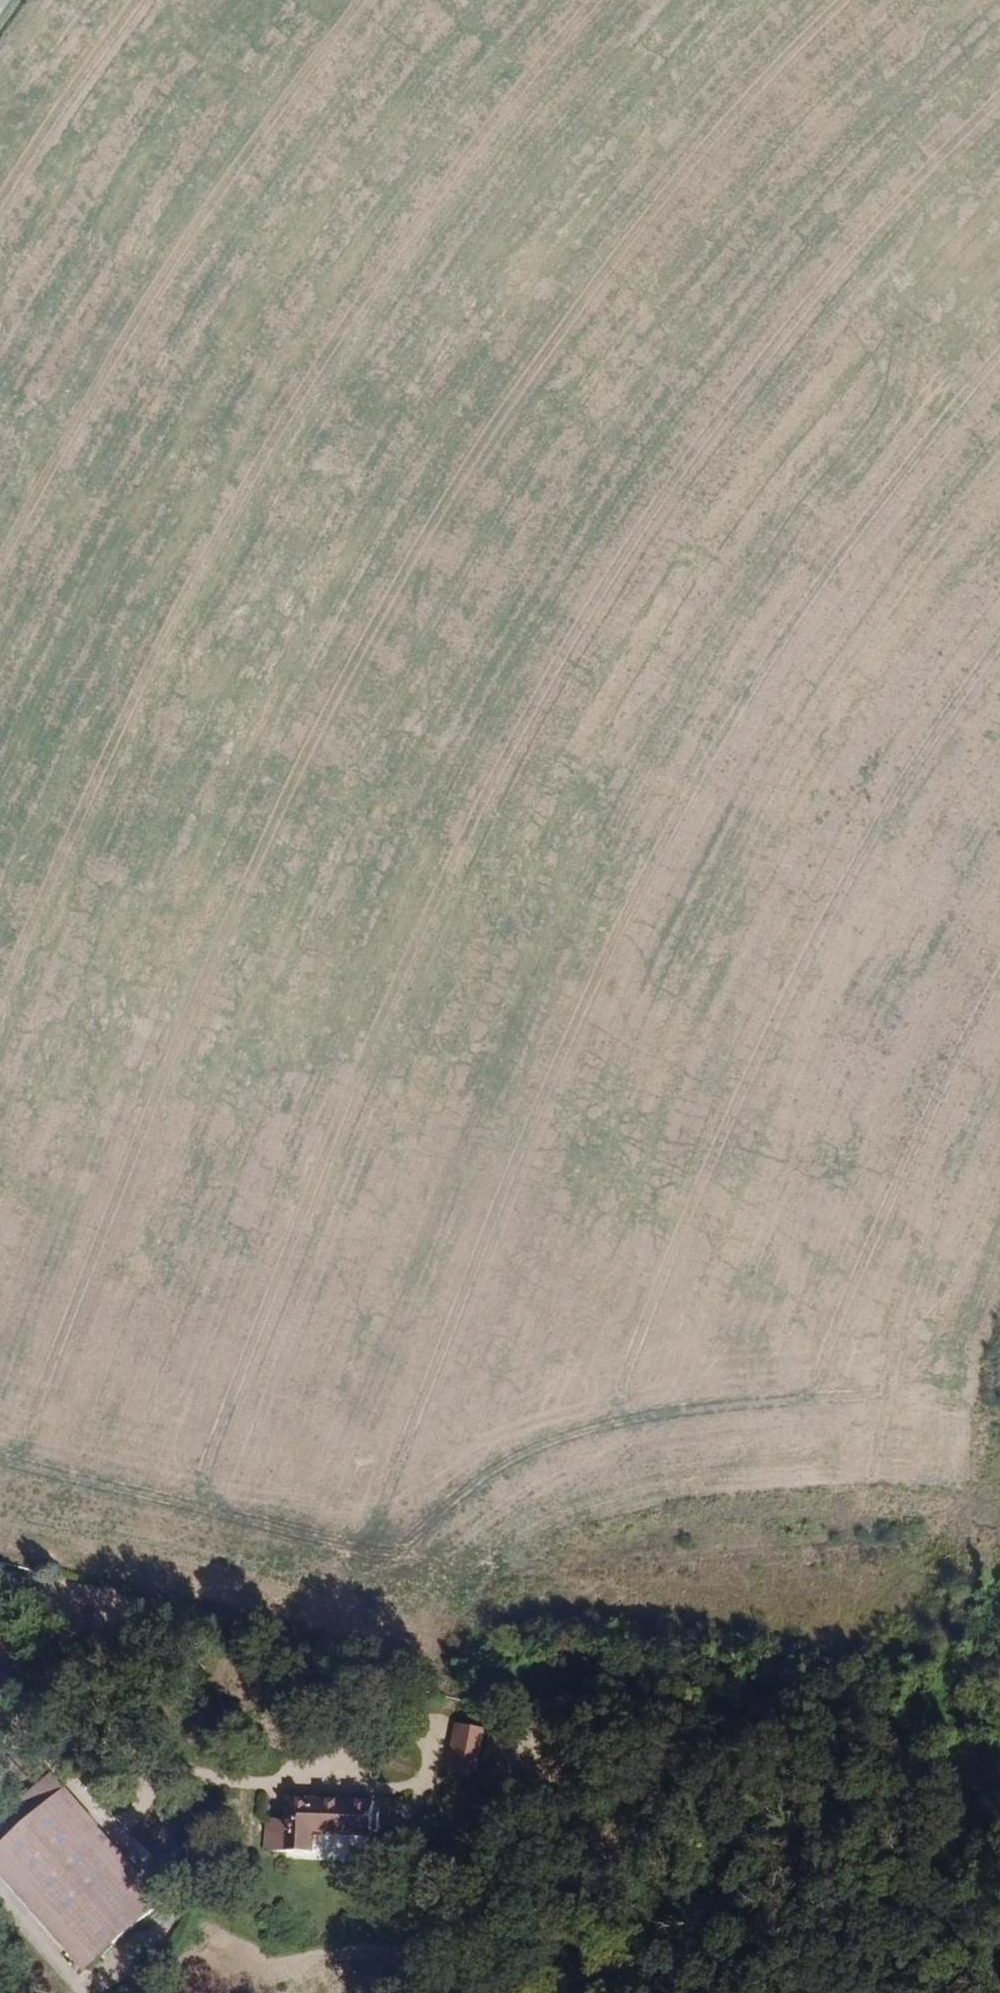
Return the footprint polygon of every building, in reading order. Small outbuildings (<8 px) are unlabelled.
[(490,1783),(494,1765),(478,1762),(484,1731),(472,1728),(462,1779),(490,1783)] [(494,1765),(500,1733),(484,1731),(478,1762),(494,1765)] [(129,1841),(70,1770),(53,1783),(56,1787),(113,1855),(126,1843),(129,1841)] [(176,1903),(126,1843),(113,1855),(56,1787),(24,1814),(34,1825),(3,1851),(99,1967),(176,1903)] [(387,1839),(390,1806),(305,1800),(303,1821),(301,1855),(328,1857),(330,1836),(387,1839)] [(301,1855),(303,1821),(282,1820),(280,1854),(301,1855)]
